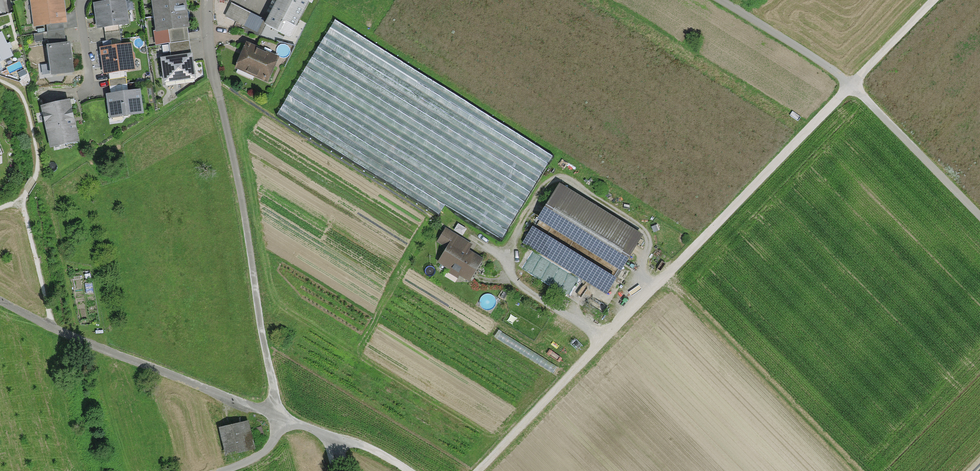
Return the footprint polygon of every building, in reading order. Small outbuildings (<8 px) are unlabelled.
[(32,27),(65,23),(62,0),(29,0),(32,27)] [(93,4),(96,28),(130,23),(128,9),(124,10),(122,0),(117,0),(93,4)] [(154,32),(188,27),(185,0),(150,0),(154,32)] [(265,24),(289,37),(308,0),(278,0),(265,24)] [(232,3),(226,17),(260,31),(266,16),(232,3)] [(445,205),(506,238),(556,146),(330,24),(278,119),(443,208),(445,205)] [(10,57),(0,35),(0,62),(10,57)] [(131,43),(98,47),(101,73),(134,69),(131,43)] [(68,44),(46,47),(51,77),(72,74),(68,44)] [(278,60),(245,46),(235,69),(268,83),(278,60)] [(192,54),(160,57),(163,86),(195,83),(192,54)] [(140,90),(105,94),(108,118),(142,114),(140,90)] [(69,101),(40,107),(49,149),(78,143),(69,101)] [(558,183),(536,219),(619,271),(624,263),(642,235),(558,183)] [(444,227),(435,241),(446,248),(437,263),(467,280),(480,259),(467,251),(472,244),(444,227)] [(615,278),(531,227),(521,244),(605,294),(615,278)] [(225,456),(256,448),(248,420),(218,428),(225,456)]
